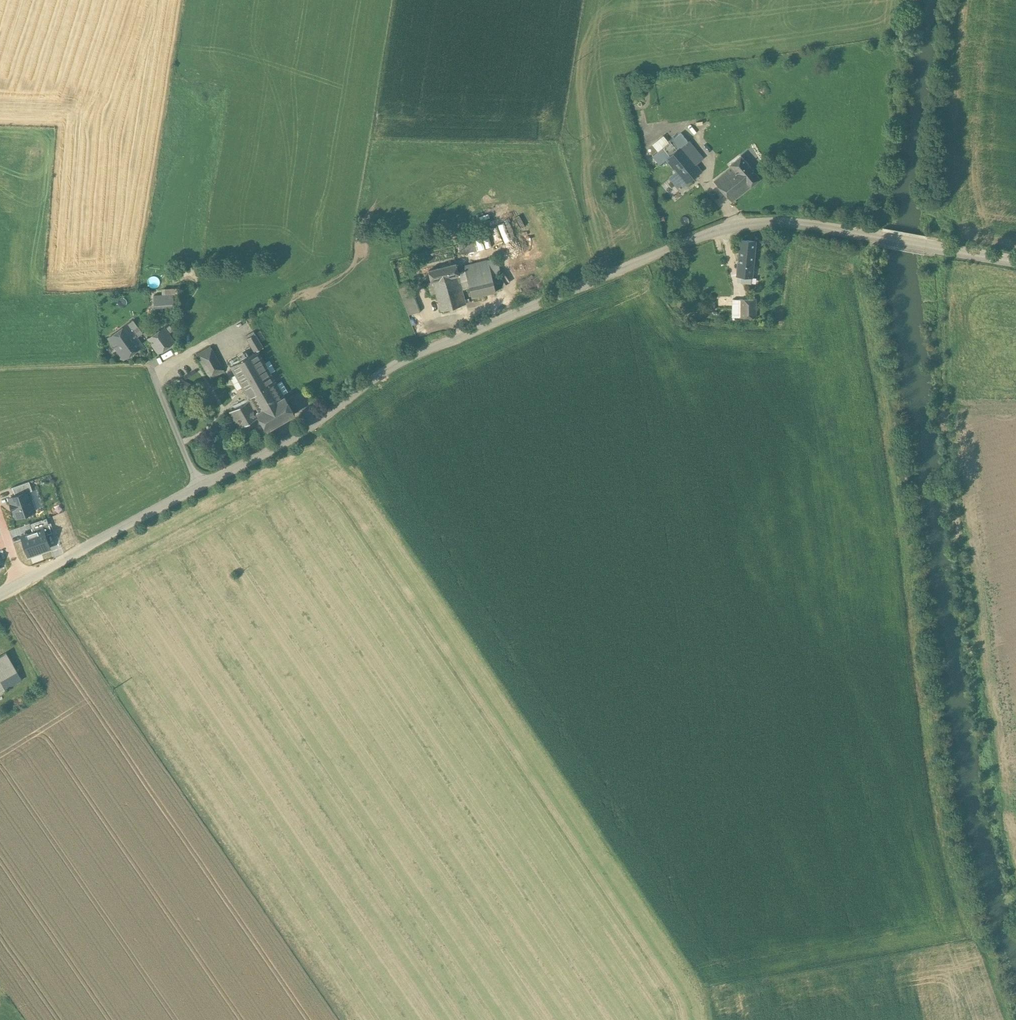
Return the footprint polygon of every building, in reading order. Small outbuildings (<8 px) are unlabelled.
[(681,133),(653,156),(661,166),(667,160),(666,159),(681,146),(683,147),(689,142),(681,133)] [(703,159),(689,142),(683,147),(697,164),(703,159)] [(683,147),(681,146),(666,159),(667,160),(677,173),(687,184),(702,171),(697,164),(683,147)] [(759,178),(741,155),(730,165),(732,167),(750,186),(759,178)] [(750,186),(732,167),(715,182),(732,202),(751,187),(750,186)] [(687,184),(677,173),(671,178),(681,190),(687,184)] [(496,245),(502,243),(499,229),(492,231),(496,245)] [(477,239),(480,249),(491,245),(489,236),(477,239)] [(754,240),(741,239),(737,275),(742,275),(741,281),(750,282),(754,240)] [(457,262),(431,268),(433,279),(434,279),(459,272),(460,272),(457,262)] [(459,272),(434,279),(441,309),(467,302),(463,288),(461,280),(459,272)] [(500,283),(498,272),(492,273),(494,284),(500,283)] [(492,273),(467,278),(469,287),(472,298),(496,292),(494,284),(492,273)] [(469,287),(467,278),(461,280),(463,288),(469,287)] [(420,310),(409,281),(399,285),(409,314),(420,310)] [(178,289),(162,289),(162,294),(156,295),(157,306),(167,305),(170,305),(169,294),(177,294),(178,289)] [(756,298),(739,298),(739,300),(739,316),(756,316),(756,298)] [(133,320),(108,337),(123,359),(143,345),(132,330),(138,326),(133,320)] [(164,328),(157,333),(160,337),(152,343),(158,352),(173,342),(164,328)] [(157,333),(149,338),(152,343),(160,337),(157,333)] [(263,347),(255,333),(247,338),(255,352),(258,350),(263,347)] [(224,369),(210,346),(197,354),(211,378),(224,371),(224,370),(225,370),(224,369)] [(271,374),(258,350),(255,352),(231,366),(250,399),(230,410),(230,411),(239,428),(259,416),(267,430),(295,414),(285,396),(284,396),(271,374)] [(29,481),(12,487),(15,495),(8,497),(15,519),(37,511),(30,491),(32,490),(29,481)] [(26,533),(20,535),(28,556),(51,548),(46,535),(52,532),(47,518),(30,524),(32,528),(25,530),(26,533)] [(0,656),(0,681),(17,671),(6,652),(0,656)] [(22,680),(17,671),(0,681),(0,692),(22,680)]
